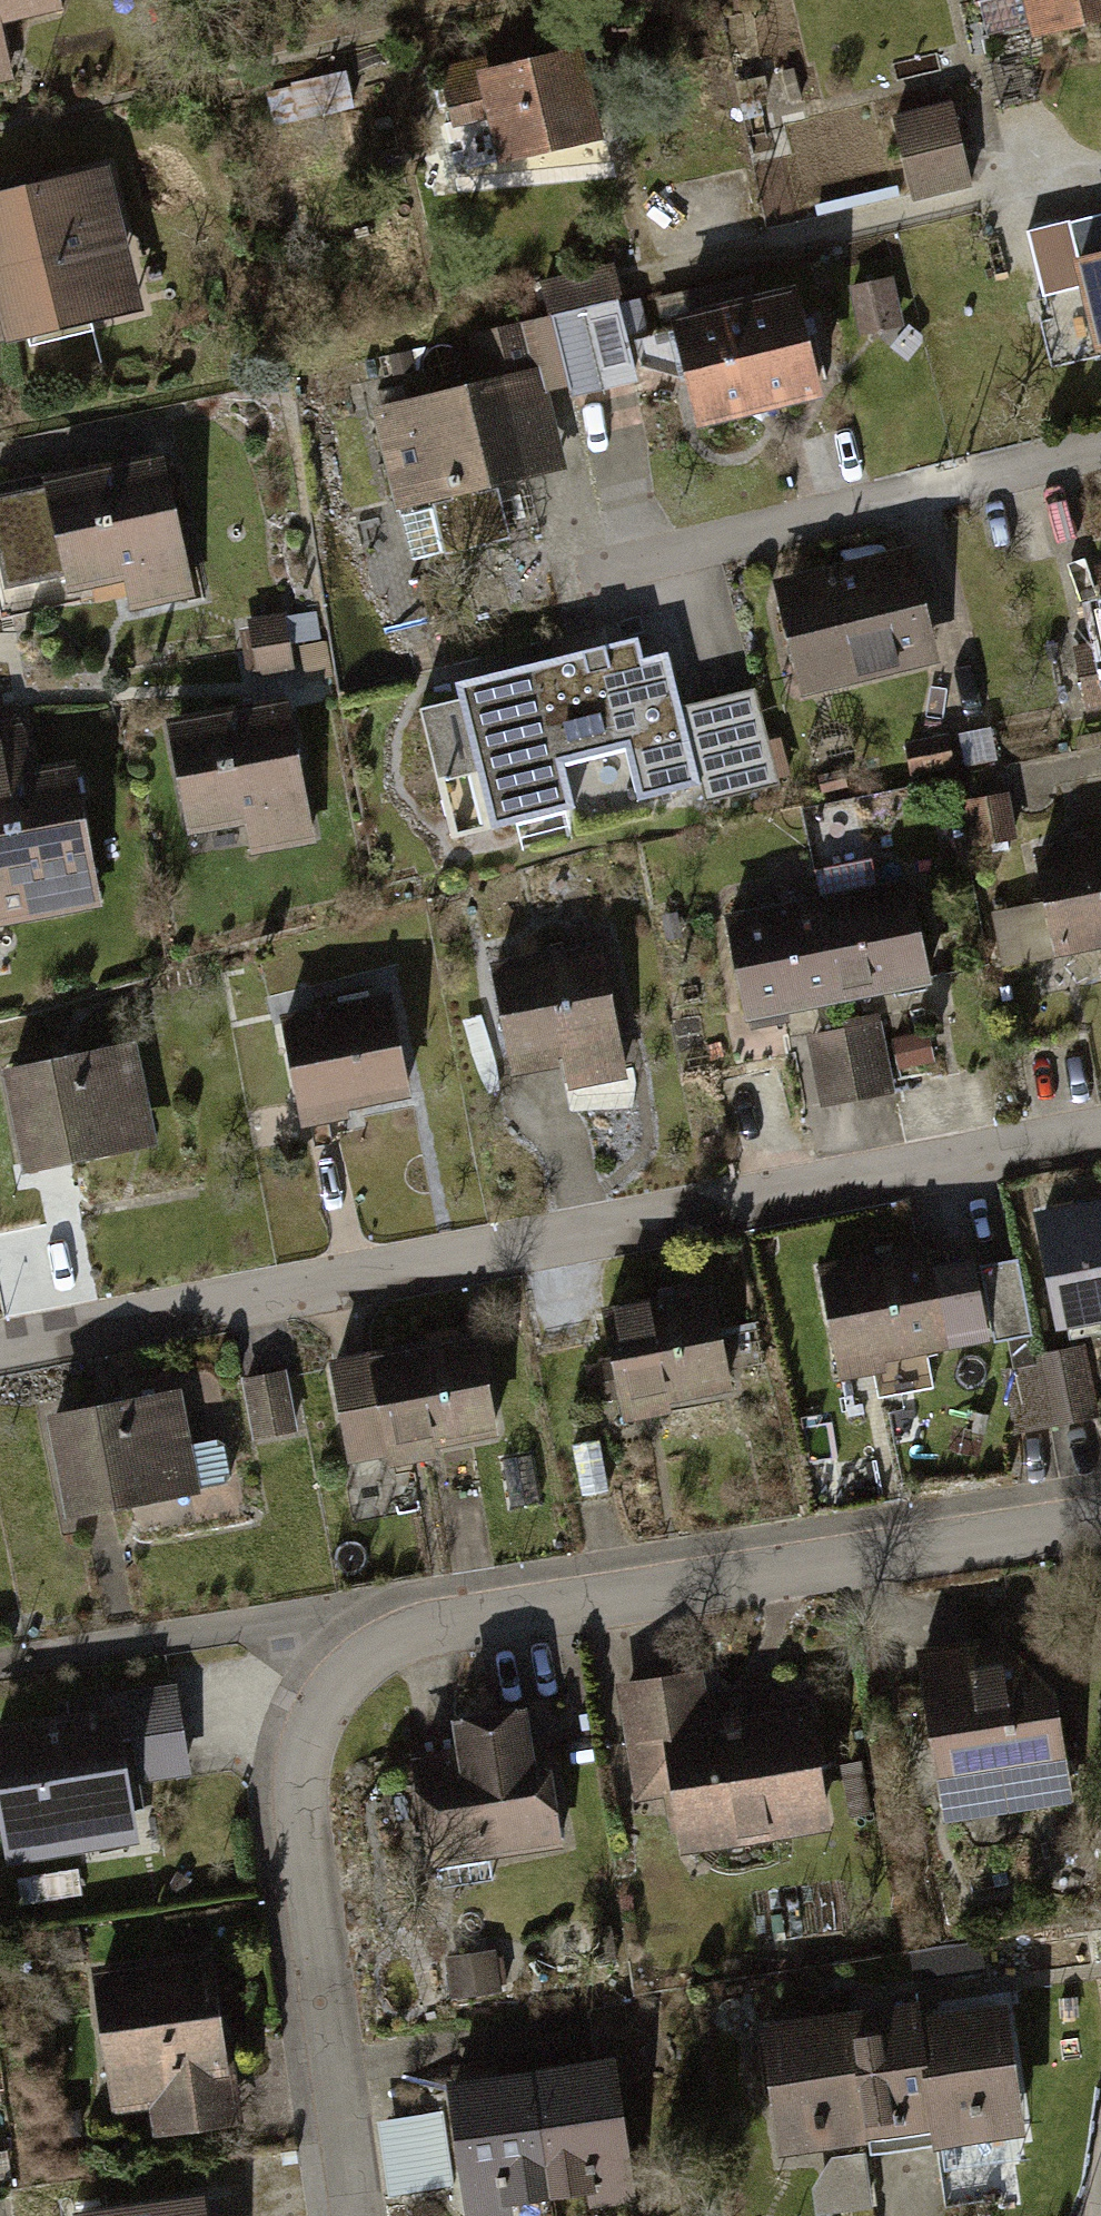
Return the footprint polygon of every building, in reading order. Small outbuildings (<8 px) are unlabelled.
[(66,15),(62,0),(0,0),(0,32),(66,15)] [(1034,48),(1100,33),(1100,0),(1023,0),(1034,48)] [(13,86),(0,37),(0,90),(13,86)] [(437,71),(452,134),(486,125),(499,175),(610,147),(586,54),(492,78),(487,59),(437,71)] [(893,120),(911,203),(972,188),(952,106),(893,120)] [(0,204),(0,317),(8,350),(139,318),(105,178),(0,204)] [(1094,365),(1100,363),(1100,263),(1081,268),(1071,271),(1077,291),(1094,365)] [(572,402),(640,386),(628,338),(647,334),(639,299),(623,303),(614,267),(539,285),(548,322),(470,340),(481,386),(543,372),(549,396),(569,391),(572,402)] [(905,331),(894,279),(849,289),(860,341),(905,331)] [(668,326),(693,435),(820,407),(795,298),(668,326)] [(370,414),(395,520),(567,475),(549,396),(543,372),(481,386),(370,414)] [(162,461),(44,487),(70,605),(126,593),(130,613),(192,599),(162,461)] [(916,555),(774,594),(802,694),(943,656),(916,555)] [(1093,571),(1100,611),(1100,569),(1093,571)] [(1097,640),(1071,645),(1086,716),(1100,713),(1100,614),(1092,616),(1097,640)] [(604,660),(456,698),(492,837),(572,816),(559,768),(625,751),(639,806),(699,790),(677,716),(663,662),(641,668),(637,651),(604,660)] [(755,694),(677,716),(699,790),(704,810),(782,788),(755,694)] [(286,704),(164,729),(188,845),(246,833),(251,858),(315,845),(286,704)] [(0,734),(0,926),(101,906),(74,773),(34,781),(24,729),(0,734)] [(948,737),(905,745),(911,776),(954,769),(948,737)] [(1008,794),(962,803),(971,850),(1017,841),(1008,794)] [(1033,852),(1054,964),(1100,955),(1100,839),(1033,852)] [(908,886),(819,903),(840,1011),(930,993),(908,886)] [(819,903),(727,921),(748,1029),(840,1011),(819,903)] [(599,947),(488,973),(514,1084),(561,1073),(566,1095),(630,1080),(599,947)] [(820,1096),(904,1078),(888,1007),(804,1025),(820,1096)] [(387,1008),(276,1030),(296,1132),(407,1110),(387,1008)] [(901,1062),(941,1058),(937,1015),(898,1018),(901,1062)] [(0,1077),(0,1094),(19,1180),(157,1149),(134,1047),(0,1077)] [(1037,1224),(1067,1336),(1100,1327),(1100,1207),(1037,1224)] [(925,1241),(817,1265),(844,1383),(992,1350),(973,1264),(932,1273),(925,1241)] [(734,1402),(718,1299),(603,1317),(619,1420),(734,1402)] [(1030,1426),(1100,1414),(1100,1388),(1093,1342),(1018,1355),(1030,1426)] [(480,1343),(326,1369),(343,1469),(497,1442),(480,1343)] [(255,1428),(303,1424),(298,1360),(250,1363),(255,1428)] [(180,1406),(53,1424),(66,1518),(194,1500),(180,1406)] [(916,1638),(944,1815),(1075,1791),(1061,1674),(996,1627),(916,1638)] [(705,1661),(616,1675),(636,1794),(662,1790),(671,1844),(832,1818),(810,1688),(776,1693),(773,1675),(709,1685),(705,1661)] [(12,1856),(143,1834),(133,1772),(192,1762),(177,1677),(56,1697),(58,1709),(0,1719),(0,1788),(12,1856)] [(405,1743),(424,1857),(564,1835),(548,1739),(535,1741),(526,1688),(451,1700),(456,1734),(405,1743)] [(215,1943),(89,1960),(108,2104),(148,2098),(152,2129),(238,2117),(215,1943)] [(510,1983),(510,1947),(454,1947),(454,1983),(510,1983)] [(866,2121),(936,2111),(921,2003),(919,1990),(849,1999),(866,2121)] [(1007,1991),(921,2003),(936,2111),(940,2135),(1025,2124),(1007,1991)] [(866,2121),(849,1999),(757,2008),(777,2145),(869,2131),(866,2121)] [(614,2041),(533,2053),(551,2188),(587,2183),(589,2201),(635,2195),(622,2096),(614,2041)] [(468,2215),(495,2215),(514,2213),(511,2194),(551,2188),(533,2053),(447,2065),(468,2215)] [(212,2197),(82,2215),(214,2215),(212,2197)]
